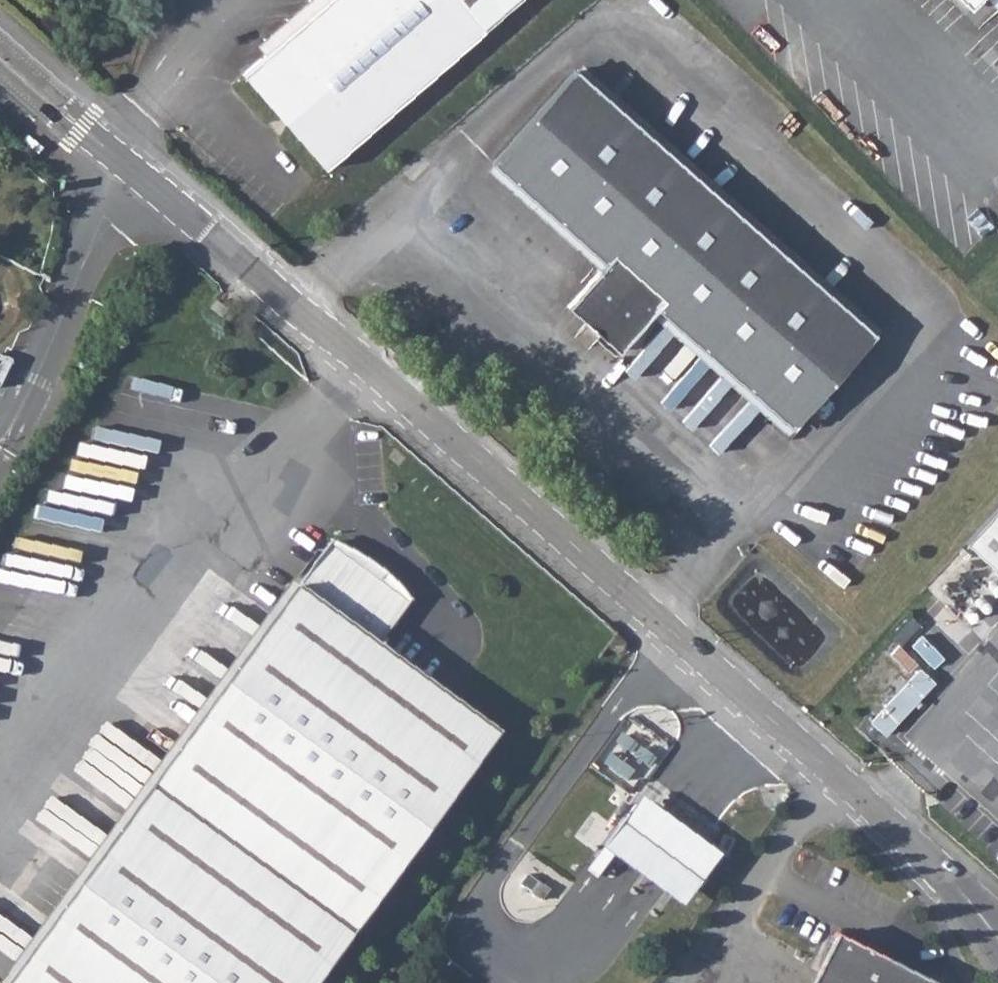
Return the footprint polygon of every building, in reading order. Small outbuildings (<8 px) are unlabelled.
[(484,30),(518,0),(309,0),(311,14),(287,19),(288,34),(264,38),(266,53),(243,74),(326,168),(484,30)] [(969,9),(978,0),(961,0),(969,9)] [(792,427),(875,333),(575,69),(492,163),(605,262),(567,306),(618,352),(657,308),(792,427)] [(227,307),(215,298),(209,307),(221,316),(227,307)] [(965,543),(997,574),(997,507),(965,543)] [(501,734),(379,646),(411,602),(385,573),(381,580),(330,543),(9,982),(319,982),(501,734)] [(682,909),(721,856),(641,798),(603,850),(682,909)] [(540,901),(548,891),(539,884),(531,894),(540,901)] [(813,982),(928,982),(836,937),(813,982)]
